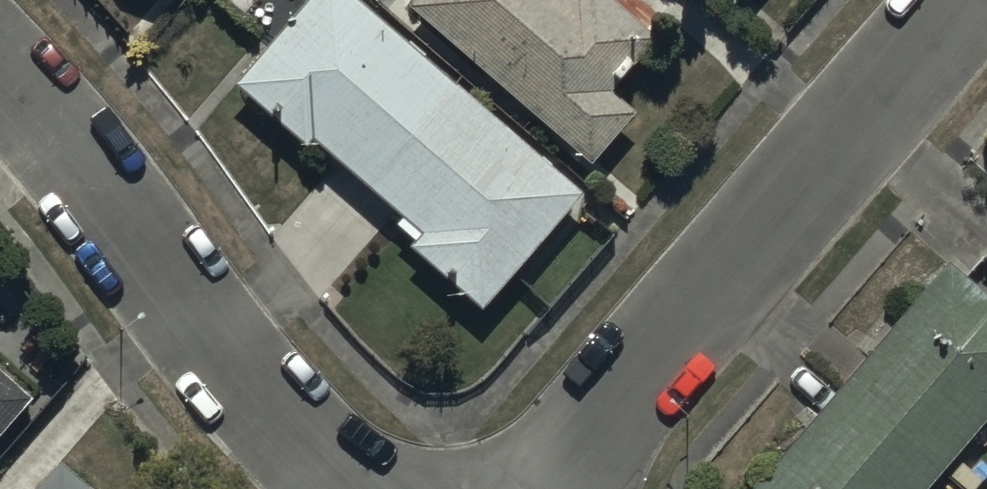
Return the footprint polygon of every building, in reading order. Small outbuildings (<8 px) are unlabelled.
[(184,10),(192,0),(172,0),(184,10)] [(405,20),(590,177),(636,123),(605,96),(656,37),(613,0),(422,0),(405,20)] [(334,2),(242,101),(479,318),(570,219),(334,2)] [(975,265),(986,276),(986,251),(975,265)] [(986,417),(986,309),(946,272),(749,488),(922,488),(986,417)] [(0,376),(0,453),(39,409),(0,376)]
